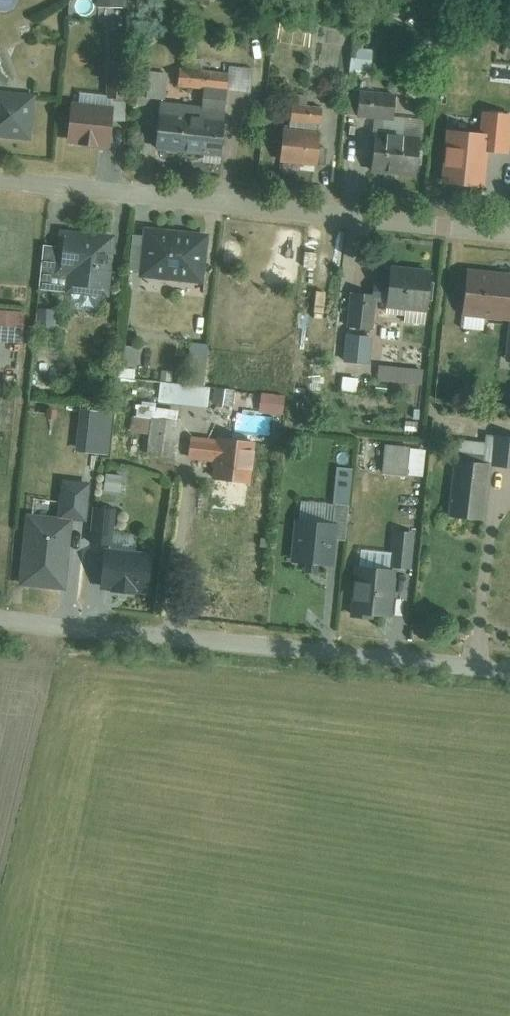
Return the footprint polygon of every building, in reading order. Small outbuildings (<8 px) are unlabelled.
[(163,151),(227,159),(235,94),(264,97),(267,73),(242,70),(241,78),(188,71),(186,89),(210,92),(208,111),(176,108),(180,78),(156,75),(153,102),(169,104),(163,151)] [(67,141),(111,144),(112,122),(124,123),(127,84),(109,83),(108,103),(70,100),(67,141)] [(380,172),(421,176),(426,119),(404,116),(407,91),(368,87),(365,113),(386,115),(380,172)] [(36,141),(42,96),(0,91),(0,136),(36,141)] [(317,160),(327,102),(299,98),(296,117),(284,115),(278,153),(317,160)] [(486,150),(507,152),(509,127),(509,116),(484,113),(481,134),(487,135),(486,150)] [(444,181),(482,185),(486,150),(487,135),(481,134),(449,131),(444,181)] [(110,275),(113,229),(57,225),(55,243),(41,242),(38,274),(63,275),(62,291),(108,294),(110,275)] [(144,226),(139,272),(205,279),(210,233),(144,226)] [(435,269),(393,264),(388,302),(430,307),(435,269)] [(466,265),(462,313),(509,317),(509,269),(466,265)] [(376,292),(351,290),(348,325),(373,327),(376,292)] [(24,342),(26,311),(0,309),(0,340),(24,342)] [(346,335),(343,360),(369,362),(371,337),(346,335)] [(204,387),(209,344),(175,340),(172,370),(163,369),(161,382),(204,387)] [(423,370),(379,365),(378,380),(421,384),(423,370)] [(161,382),(159,398),(207,405),(210,388),(204,387),(161,382)] [(285,394),(214,387),(213,407),(284,414),(285,394)] [(146,457),(178,460),(181,422),(178,421),(179,411),(155,409),(156,402),(143,401),(142,406),(133,405),(132,416),(130,432),(149,434),(146,457)] [(48,408),(46,418),(57,419),(58,409),(48,408)] [(113,412),(80,409),(75,451),(109,455),(113,412)] [(487,437),(457,435),(451,516),(486,519),(490,465),(509,466),(509,434),(487,432),(487,437)] [(257,443),(188,436),(186,458),(215,461),(212,484),(249,488),(252,464),(255,465),(257,443)] [(387,445),(386,470),(410,471),(412,446),(387,445)] [(60,479),(56,517),(73,519),(87,521),(92,482),(60,479)] [(301,504),(296,561),(336,564),(341,508),(301,504)] [(97,505),(93,542),(114,545),(118,507),(97,505)] [(73,519),(56,517),(25,514),(18,585),(66,590),(73,519)] [(397,564),(358,562),(355,614),(400,617),(404,566),(418,567),(420,529),(400,528),(397,564)] [(109,548),(105,587),(154,593),(159,554),(109,548)]
